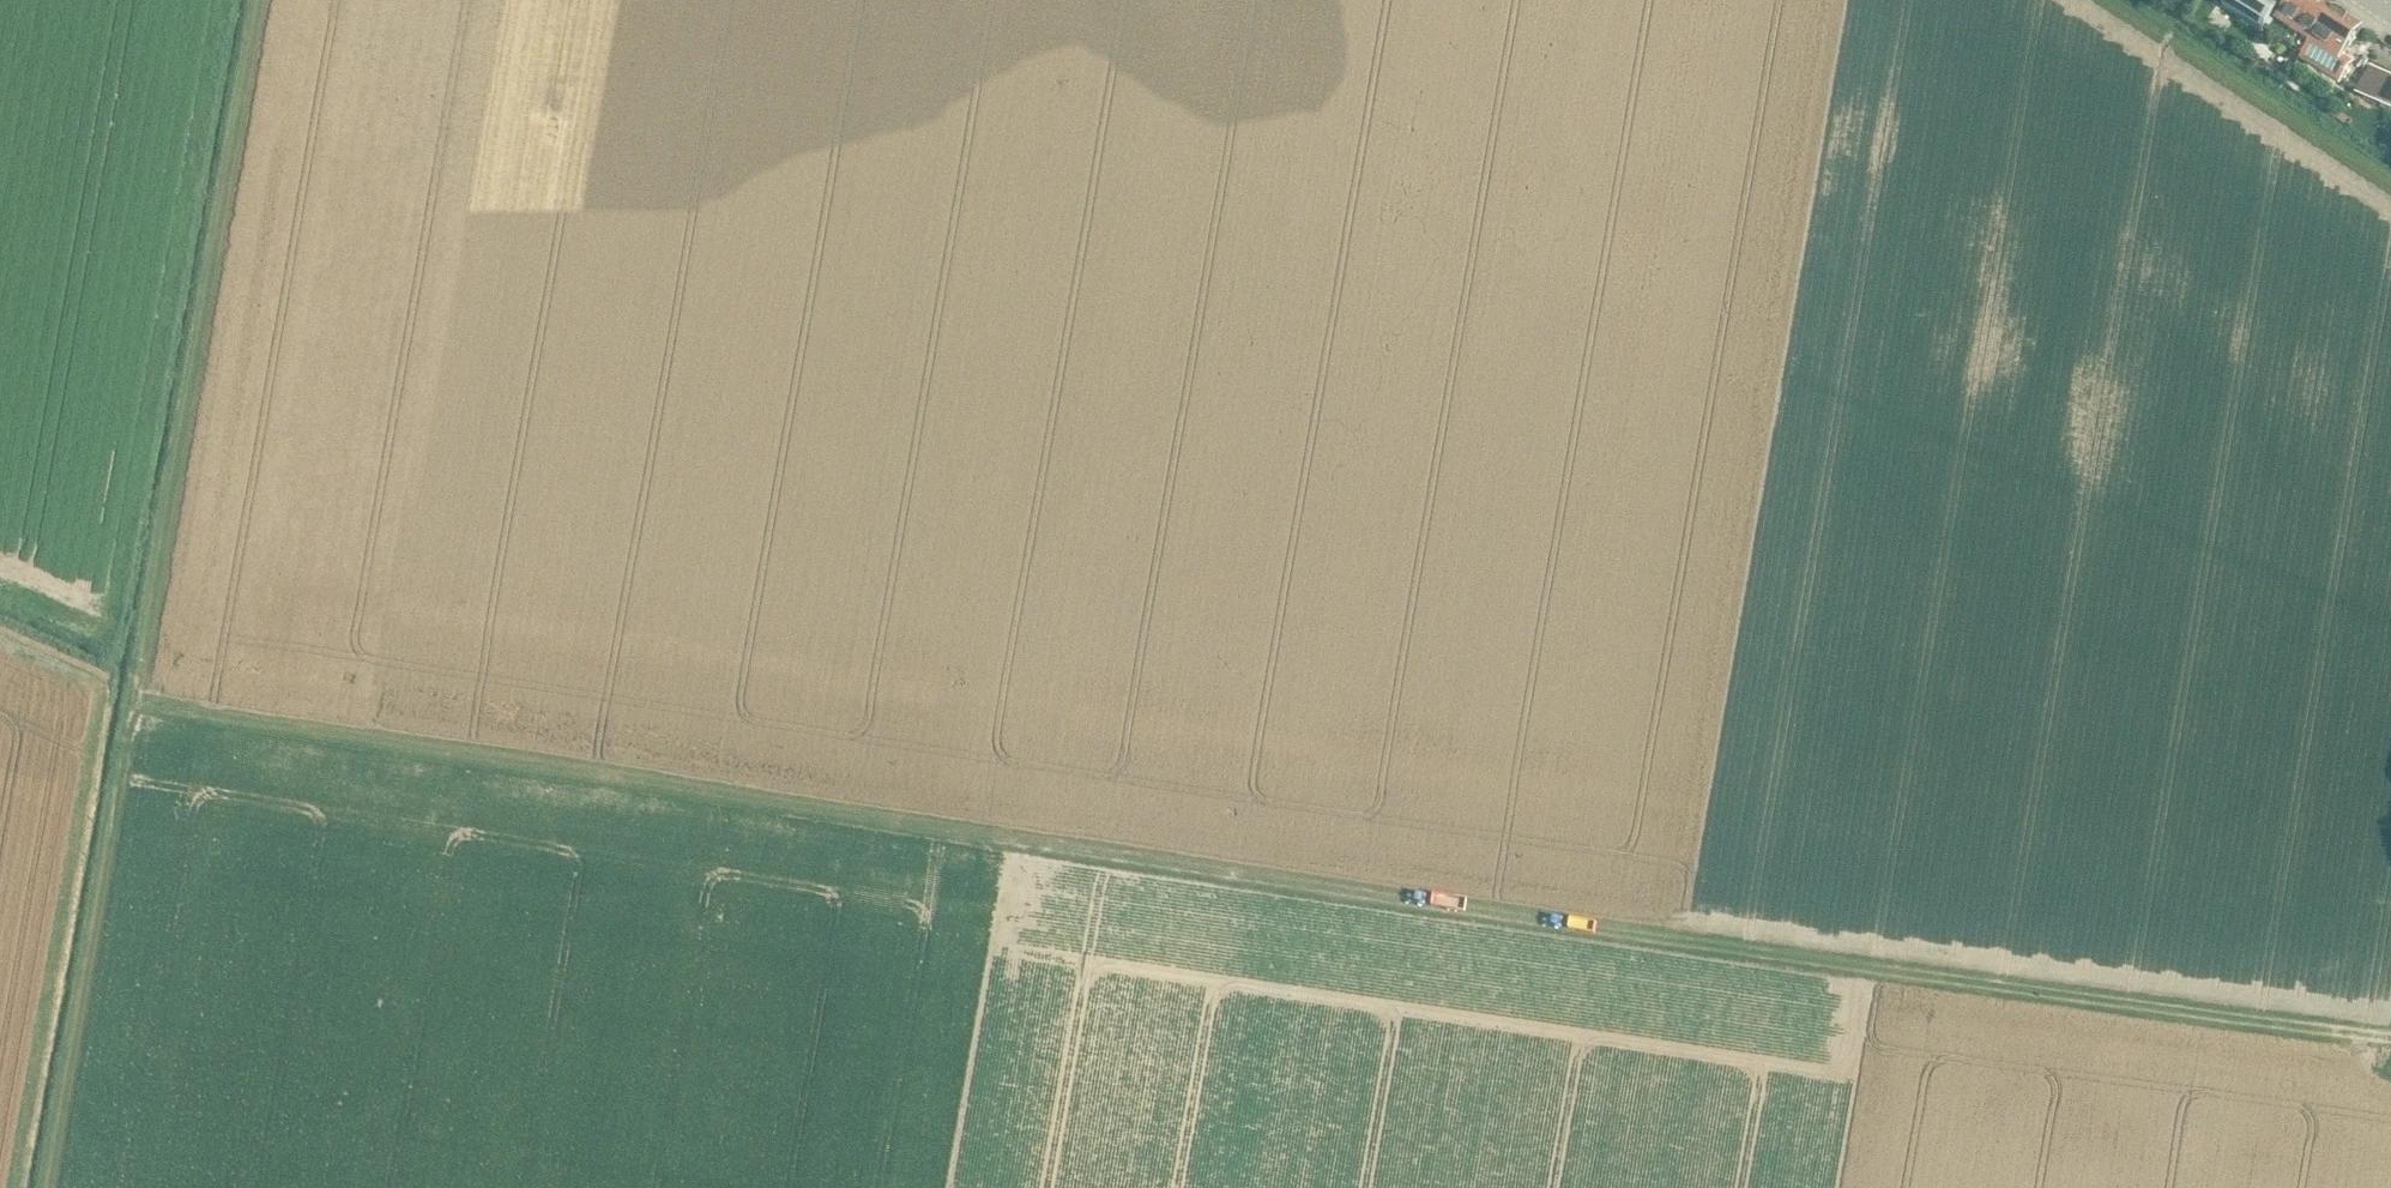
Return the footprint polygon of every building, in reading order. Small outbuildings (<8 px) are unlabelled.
[(2266,29),(2279,9),(2265,0),(2227,0),(2222,8),(2262,34),(2266,29)] [(2270,35),(2302,55),(2331,9),(2317,0),(2292,0),(2270,35)] [(2302,55),(2297,62),(2338,88),(2353,64),(2343,58),(2362,29),(2331,9),(2302,55)] [(2357,93),(2390,111),(2390,74),(2372,64),(2357,93)]
